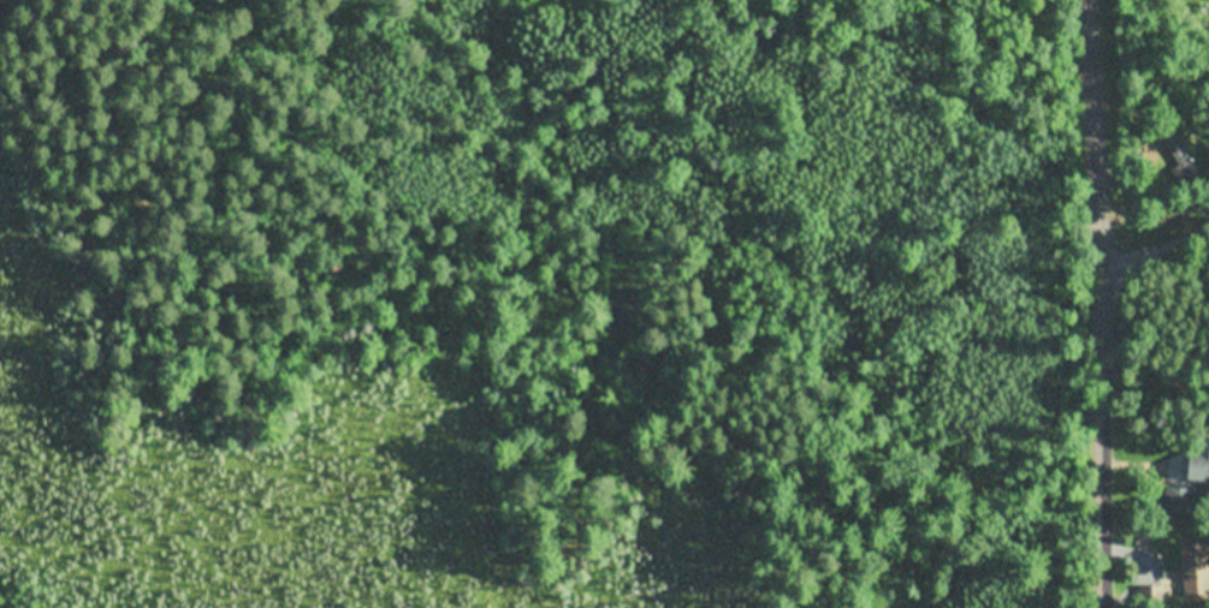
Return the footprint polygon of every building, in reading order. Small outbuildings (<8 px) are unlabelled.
[(1207,181),(1192,190),(1162,136),(1178,127),(1207,181)] [(1199,437),(1208,437),(1208,482),(1186,481),(1186,455),(1186,453),(1198,453),(1199,437)] [(1197,487),(1196,511),(1167,509),(1168,484),(1197,487)] [(1180,547),(1208,546),(1208,571),(1208,572),(1208,584),(1208,596),(1184,597),(1180,553),(1180,547)]
